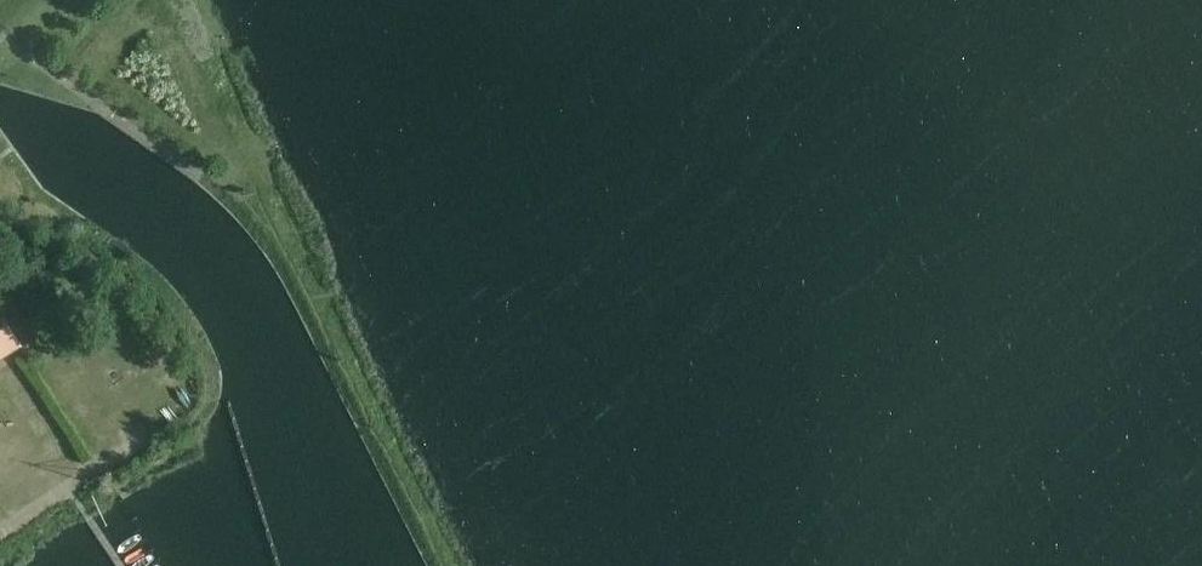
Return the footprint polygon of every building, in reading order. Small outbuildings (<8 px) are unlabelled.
[(44,335),(10,286),(1,293),(34,342),(44,335)] [(13,349),(19,345),(18,342),(2,319),(1,317),(0,317),(0,357),(13,349)]
